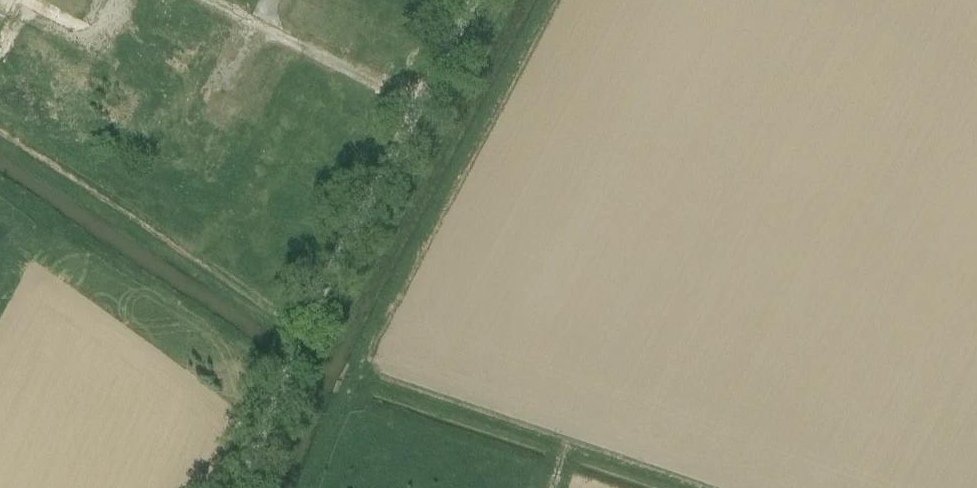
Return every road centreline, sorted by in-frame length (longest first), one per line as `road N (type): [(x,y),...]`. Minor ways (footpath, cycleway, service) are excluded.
road 1 (unclassified): [(243,487),(322,291),(476,0)]

